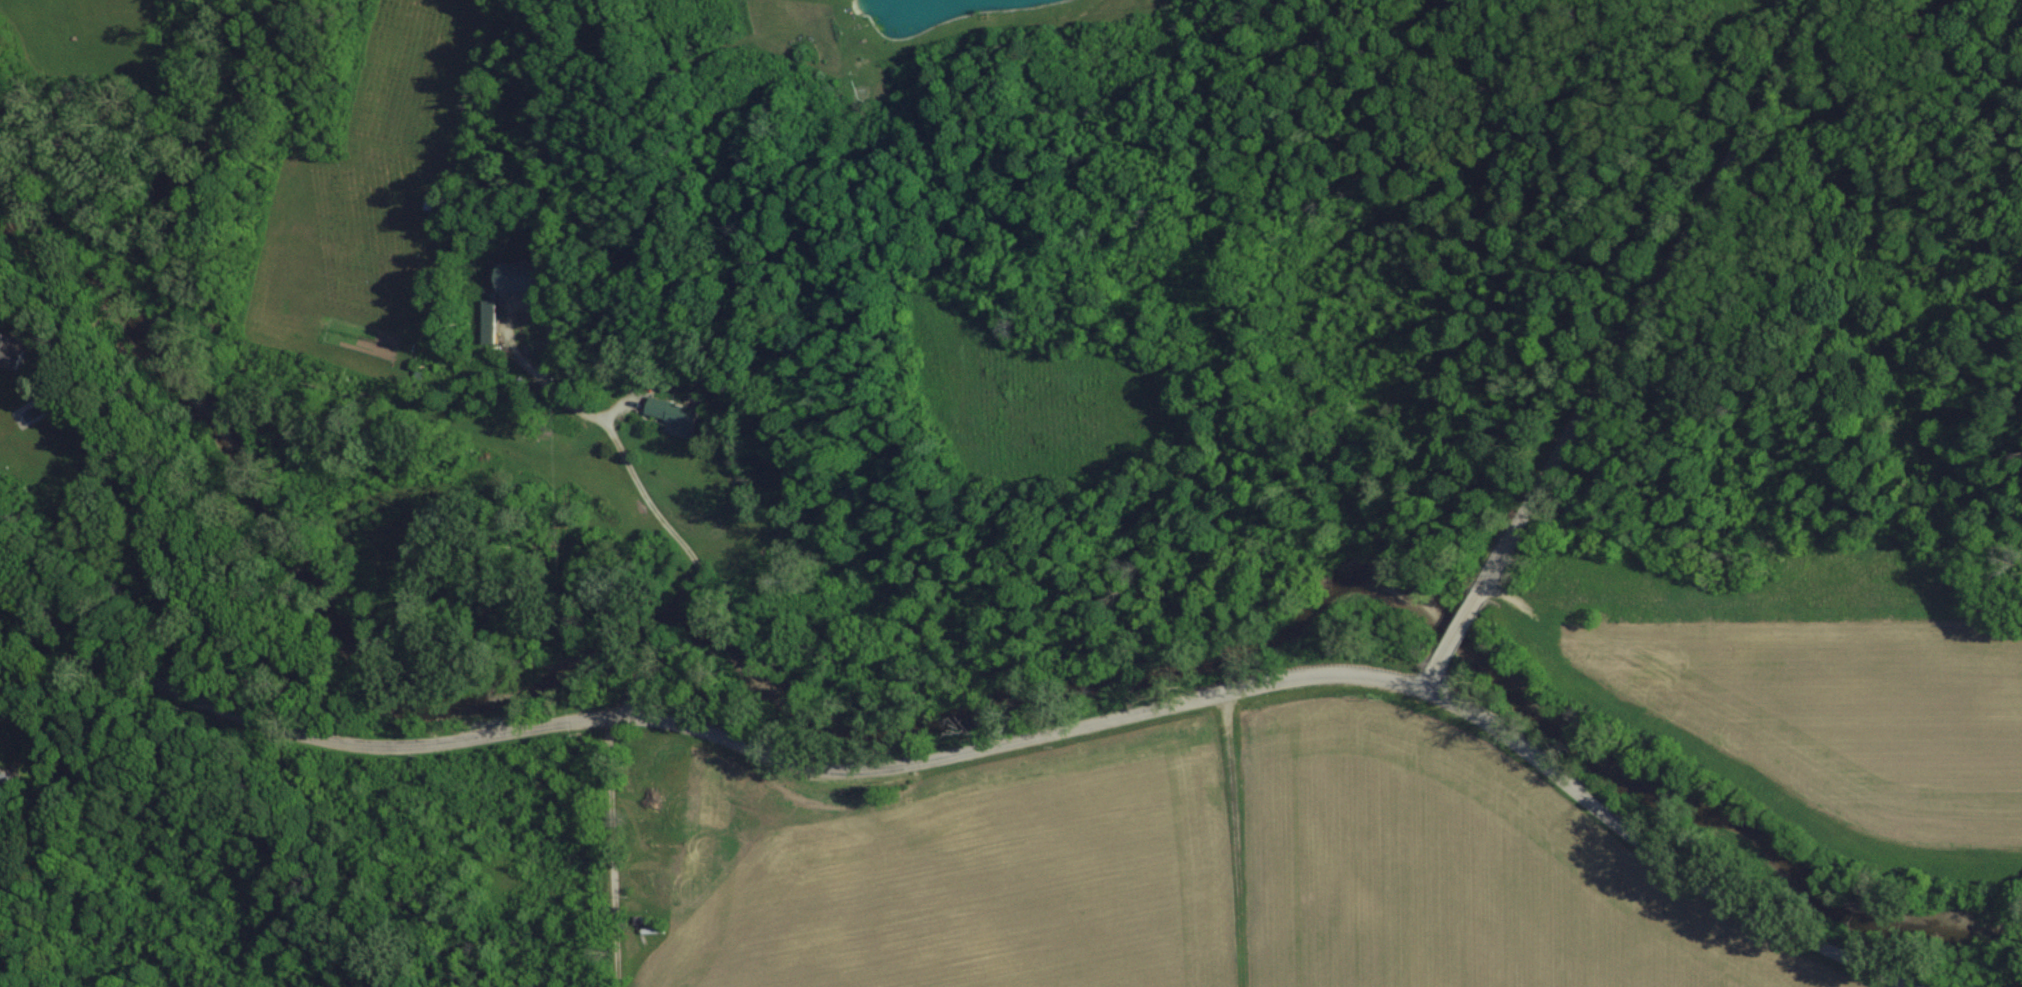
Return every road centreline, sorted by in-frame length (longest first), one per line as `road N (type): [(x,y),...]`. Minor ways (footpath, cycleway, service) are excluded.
road 1 (residential): [(0,602),(156,684),(311,738),(392,747),(636,718),(835,771),(962,755),(1344,671),(1431,687),(1439,672)]
road 2 (residential): [(1482,594),(1822,0)]
road 3 (residential): [(1912,986),(1693,879),(1493,722),(1431,687)]

